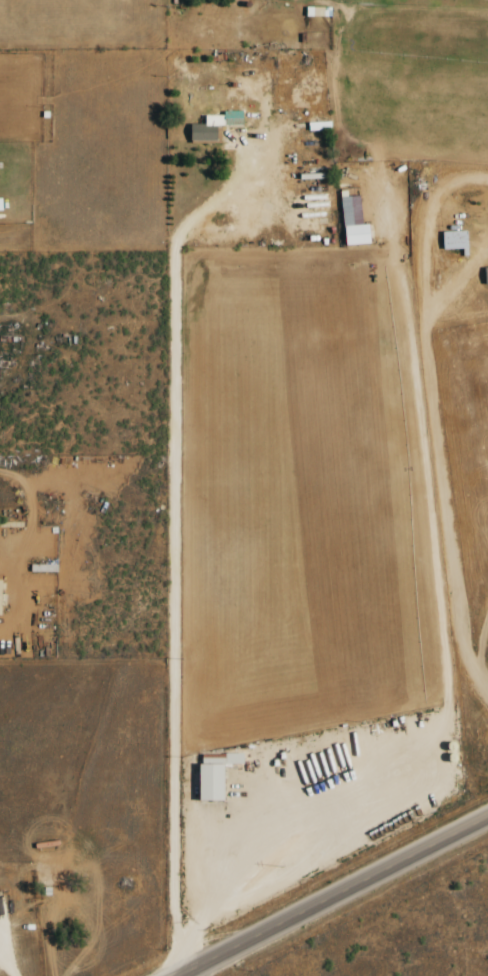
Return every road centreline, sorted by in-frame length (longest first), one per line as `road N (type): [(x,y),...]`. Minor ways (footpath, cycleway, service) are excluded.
road 1 (track): [(184,974),(177,708),(195,284),(234,219),(315,140)]
road 2 (primary): [(180,975),(487,815)]

